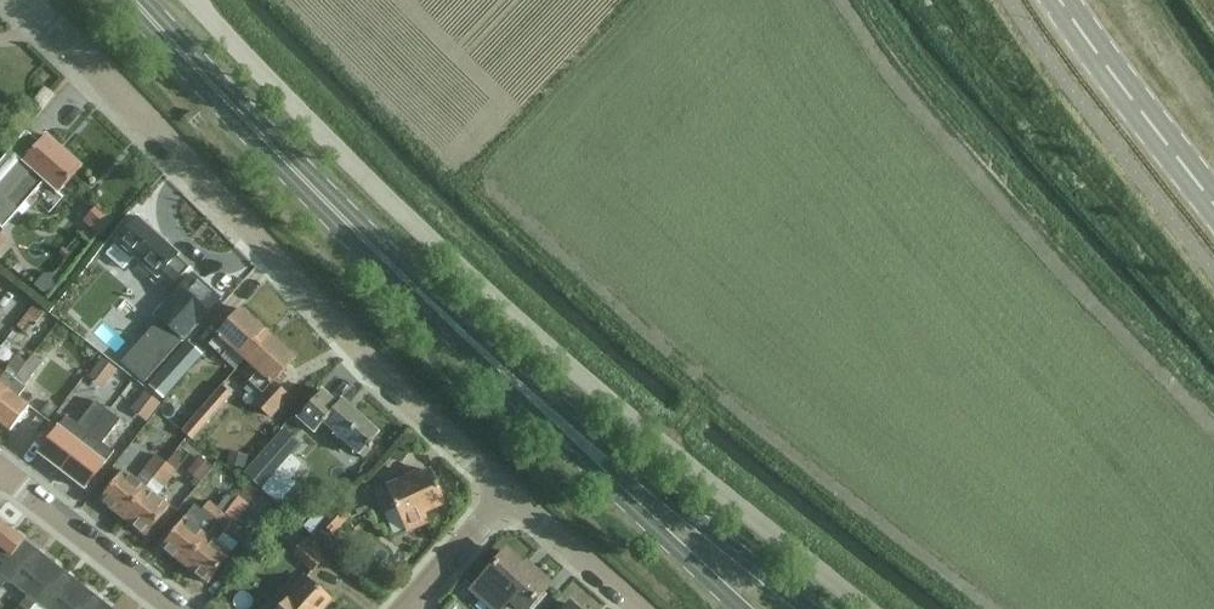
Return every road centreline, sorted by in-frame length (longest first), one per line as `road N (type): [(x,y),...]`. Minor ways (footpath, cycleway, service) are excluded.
road 1 (unclassified): [(864,608),(450,253),(196,0)]
road 2 (primary): [(626,482),(229,105),(139,0)]
road 3 (unclassified): [(27,0),(507,488)]
road 4 (unclassified): [(1213,205),(1060,0)]
road 5 (residential): [(0,471),(170,608)]
road 6 (primary): [(800,608),(626,482)]
road 7 (unclassified): [(507,488),(640,608)]
road 8 (primary): [(626,482),(748,608)]
road 9 (residential): [(402,608),(507,488)]

